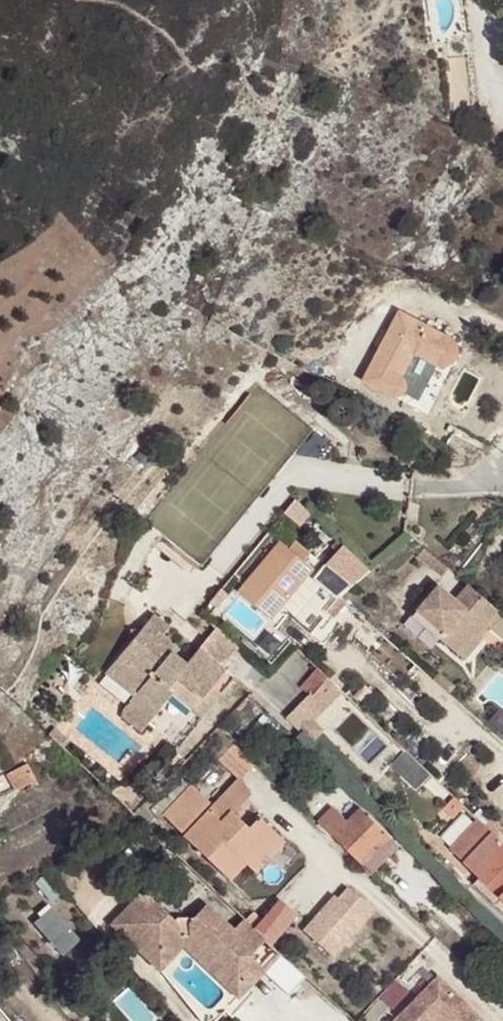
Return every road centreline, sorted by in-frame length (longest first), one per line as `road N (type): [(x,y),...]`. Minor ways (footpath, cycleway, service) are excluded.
road 1 (residential): [(187,607),(299,478),(502,484)]

